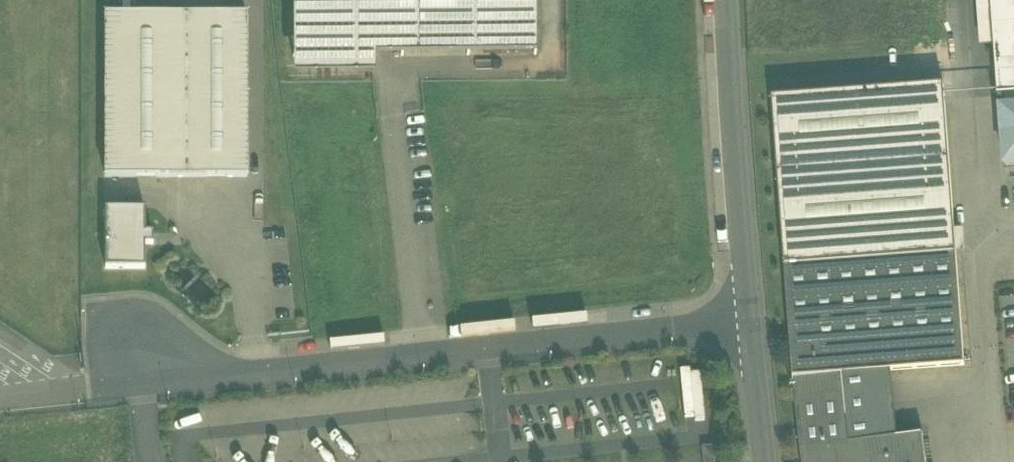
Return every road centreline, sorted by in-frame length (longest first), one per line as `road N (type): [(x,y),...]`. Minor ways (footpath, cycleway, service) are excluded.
road 1 (residential): [(749,321),(141,385)]
road 2 (residential): [(749,321),(725,0)]
road 3 (residential): [(765,461),(749,321)]

